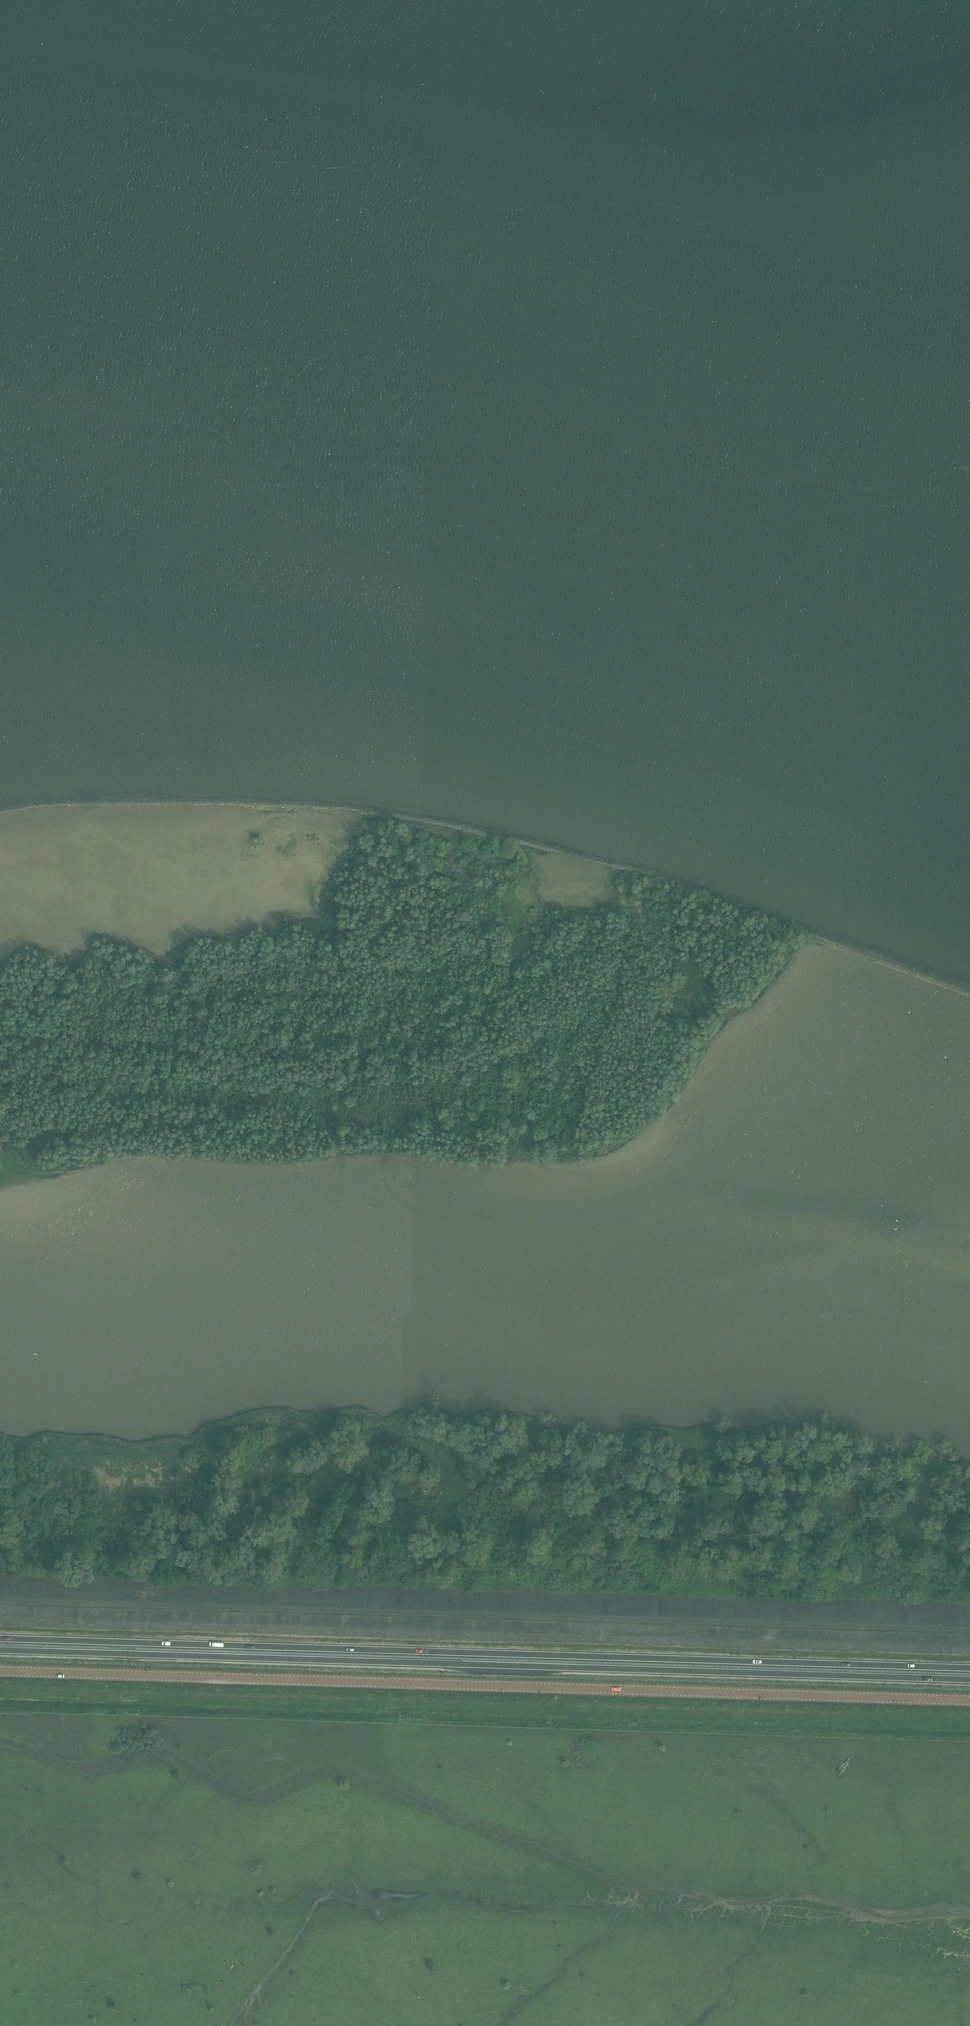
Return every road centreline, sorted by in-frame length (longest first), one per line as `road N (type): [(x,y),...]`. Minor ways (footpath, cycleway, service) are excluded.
road 1 (trunk): [(969,1670),(0,1639)]
road 2 (trunk): [(0,1650),(969,1680)]
road 3 (tertiary): [(969,1700),(0,1671)]

